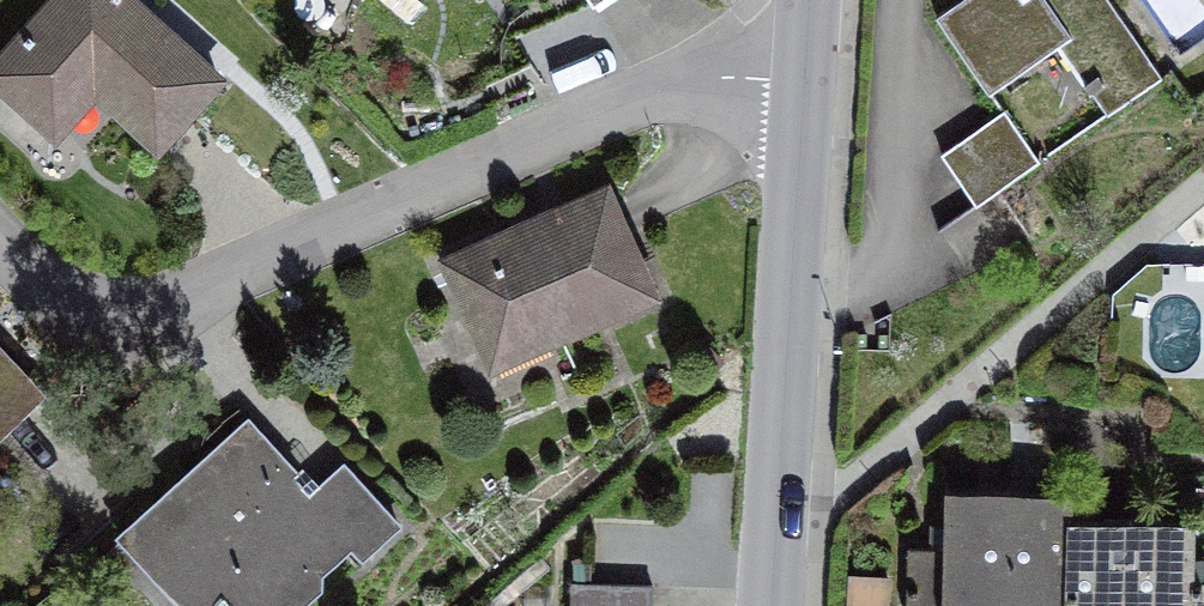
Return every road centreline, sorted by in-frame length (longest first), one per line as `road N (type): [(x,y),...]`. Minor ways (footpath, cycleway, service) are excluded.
road 1 (residential): [(0,208),(105,298),(236,291),(646,94),(705,77),(803,66)]
road 2 (tertiary): [(768,605),(803,66)]

